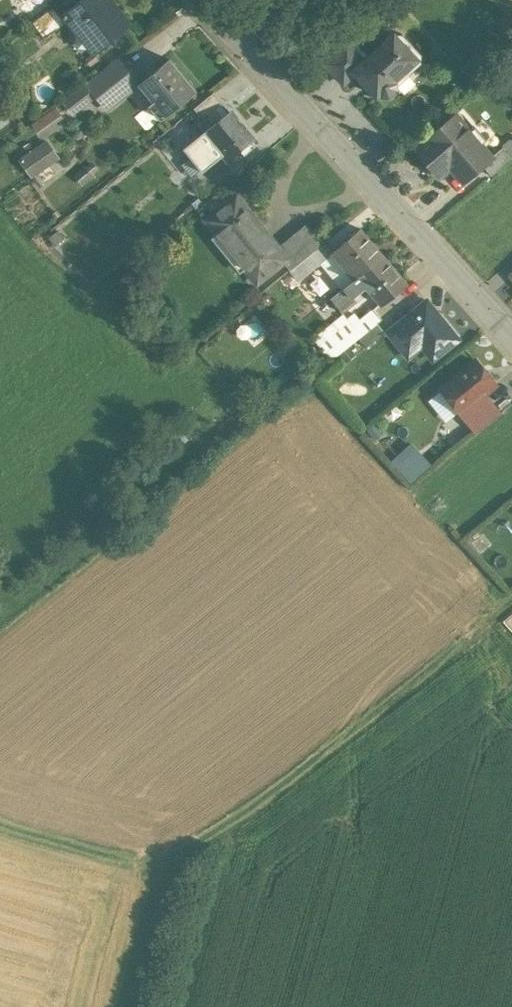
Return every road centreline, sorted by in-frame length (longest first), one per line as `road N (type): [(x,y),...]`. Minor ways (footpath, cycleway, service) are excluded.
road 1 (tertiary): [(204,0),(511,336)]
road 2 (track): [(157,881),(207,849),(511,605)]
road 3 (track): [(128,1006),(161,893),(157,881),(0,833)]

